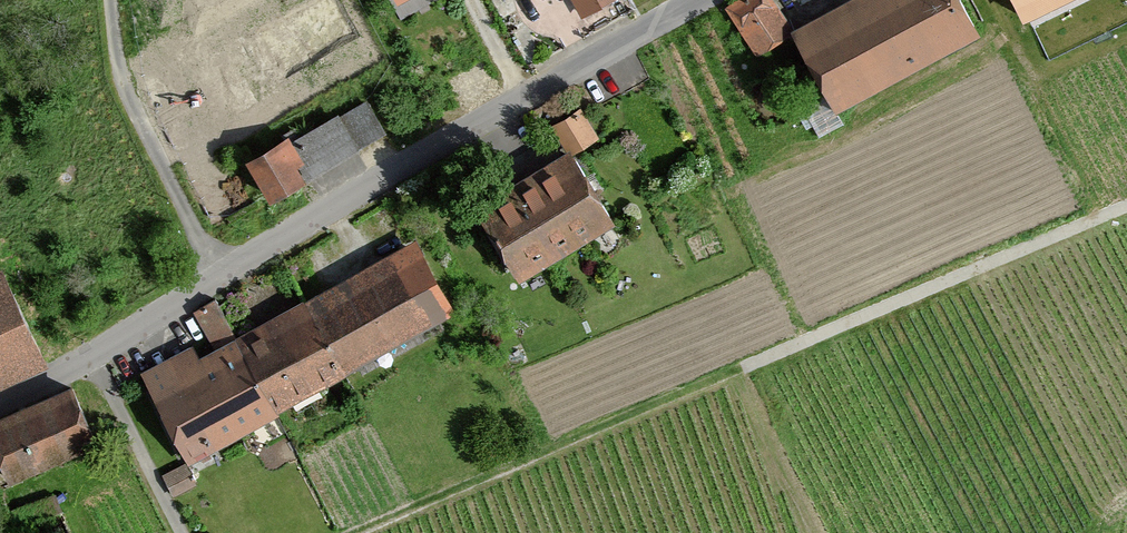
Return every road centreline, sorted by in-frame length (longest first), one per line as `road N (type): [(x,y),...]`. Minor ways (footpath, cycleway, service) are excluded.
road 1 (residential): [(701,0),(213,279),(57,383),(0,407)]

